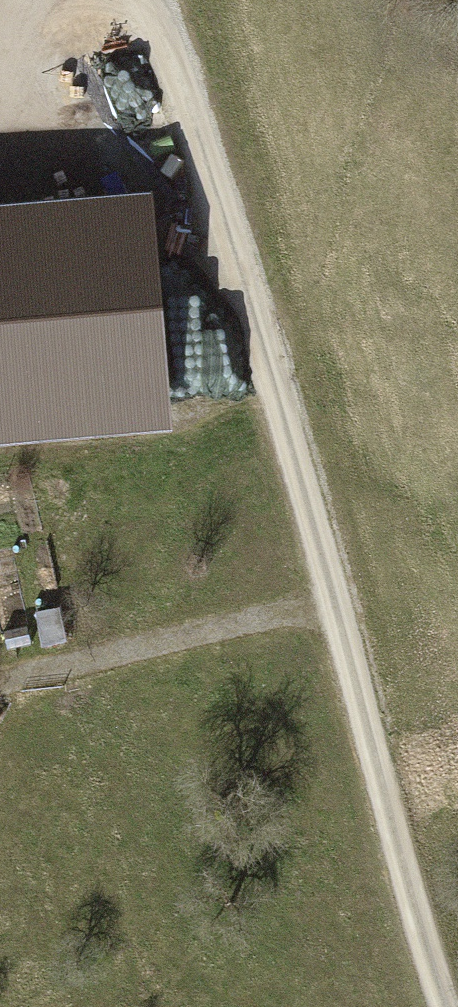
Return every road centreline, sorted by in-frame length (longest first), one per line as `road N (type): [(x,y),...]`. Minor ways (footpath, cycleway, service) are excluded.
road 1 (track): [(139,0),(164,50),(423,938),(451,1006)]
road 2 (track): [(333,610),(0,684)]
road 3 (track): [(0,100),(164,50)]

